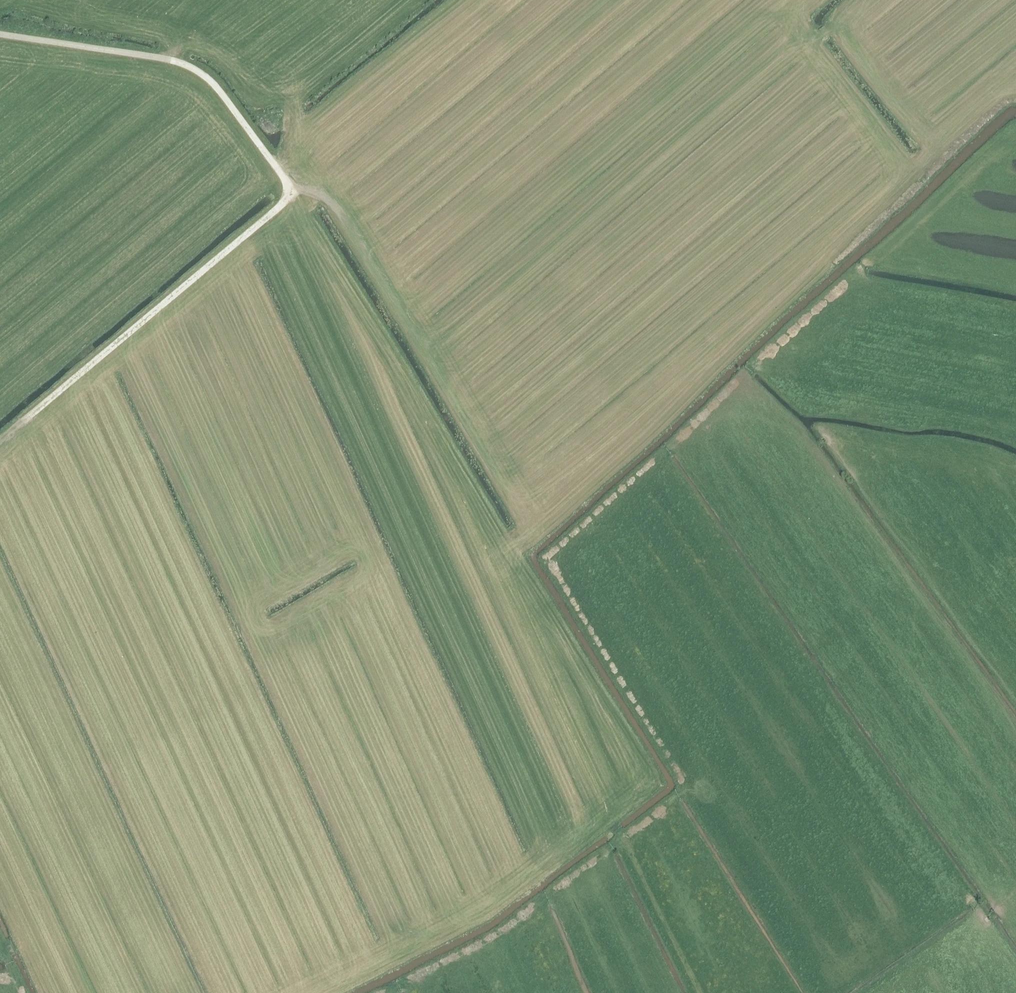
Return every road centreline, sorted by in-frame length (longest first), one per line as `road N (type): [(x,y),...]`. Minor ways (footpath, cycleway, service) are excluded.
road 1 (track): [(0,33),(194,68),(227,100),(288,188),(280,205),(22,420)]

